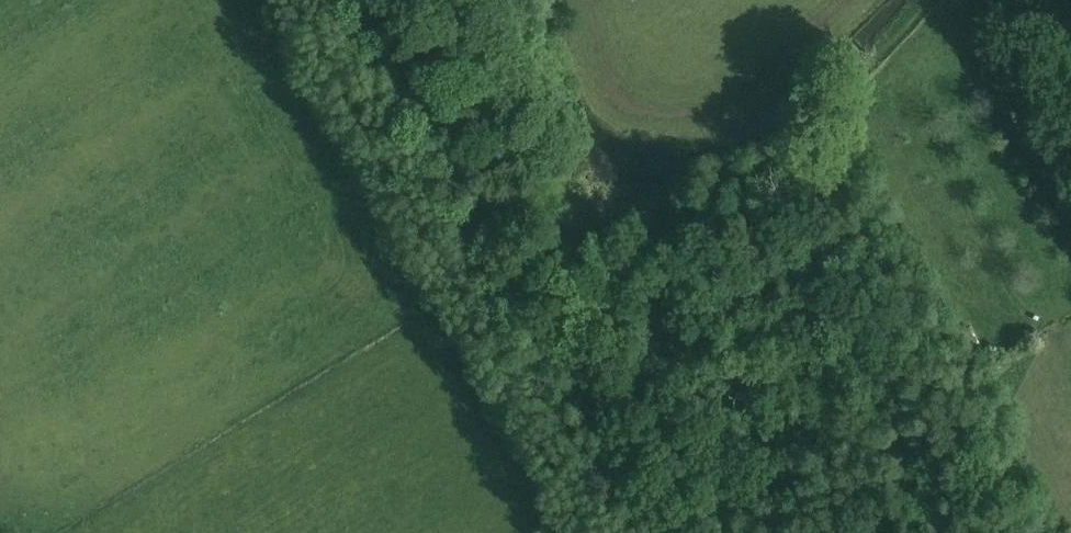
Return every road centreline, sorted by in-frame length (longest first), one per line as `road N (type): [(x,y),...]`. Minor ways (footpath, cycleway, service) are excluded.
road 1 (track): [(1009,0),(1070,118)]

